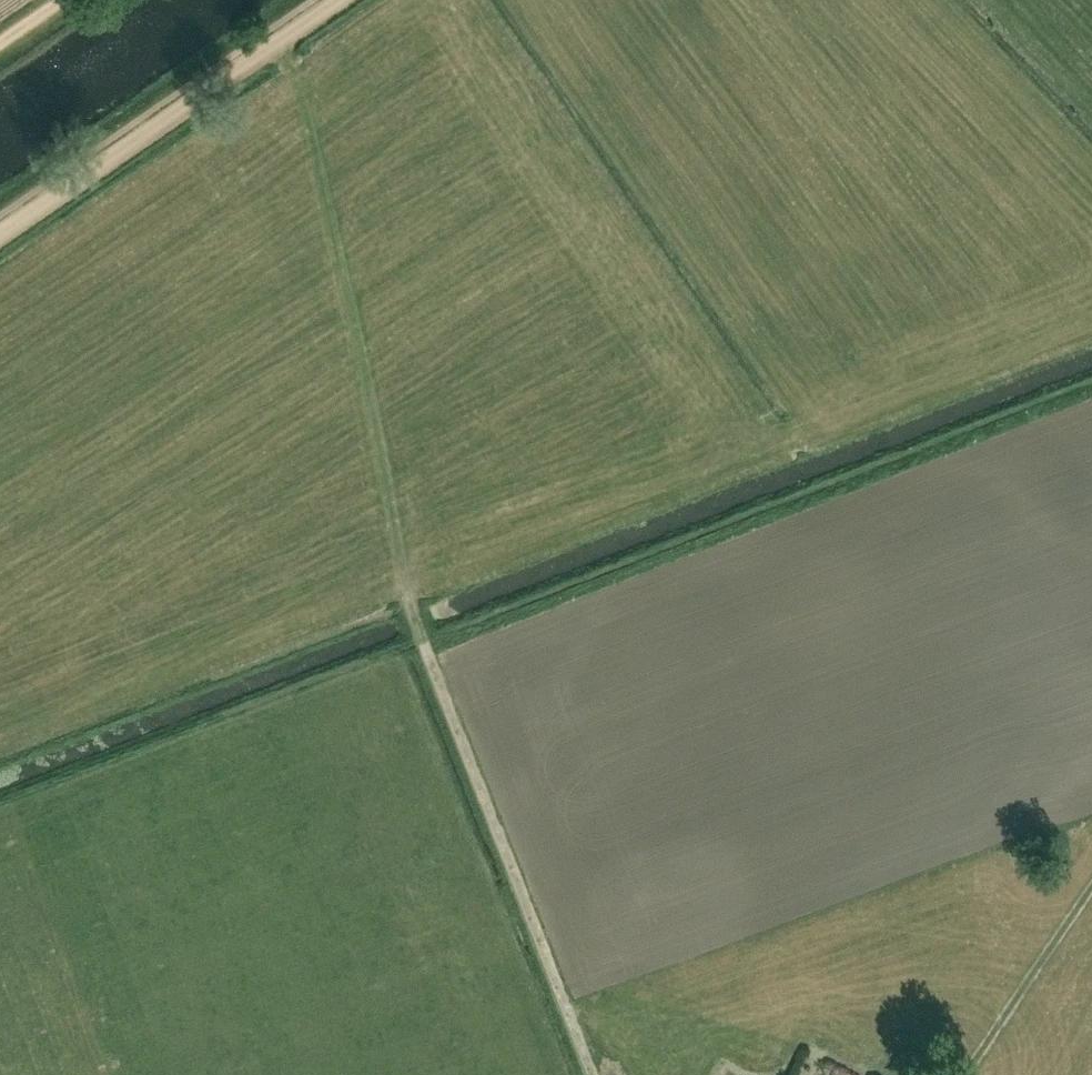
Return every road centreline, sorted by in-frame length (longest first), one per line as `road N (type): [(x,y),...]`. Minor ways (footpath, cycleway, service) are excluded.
road 1 (track): [(408,601),(592,1074)]
road 2 (track): [(0,231),(336,0)]
road 3 (track): [(965,1074),(1091,887)]

